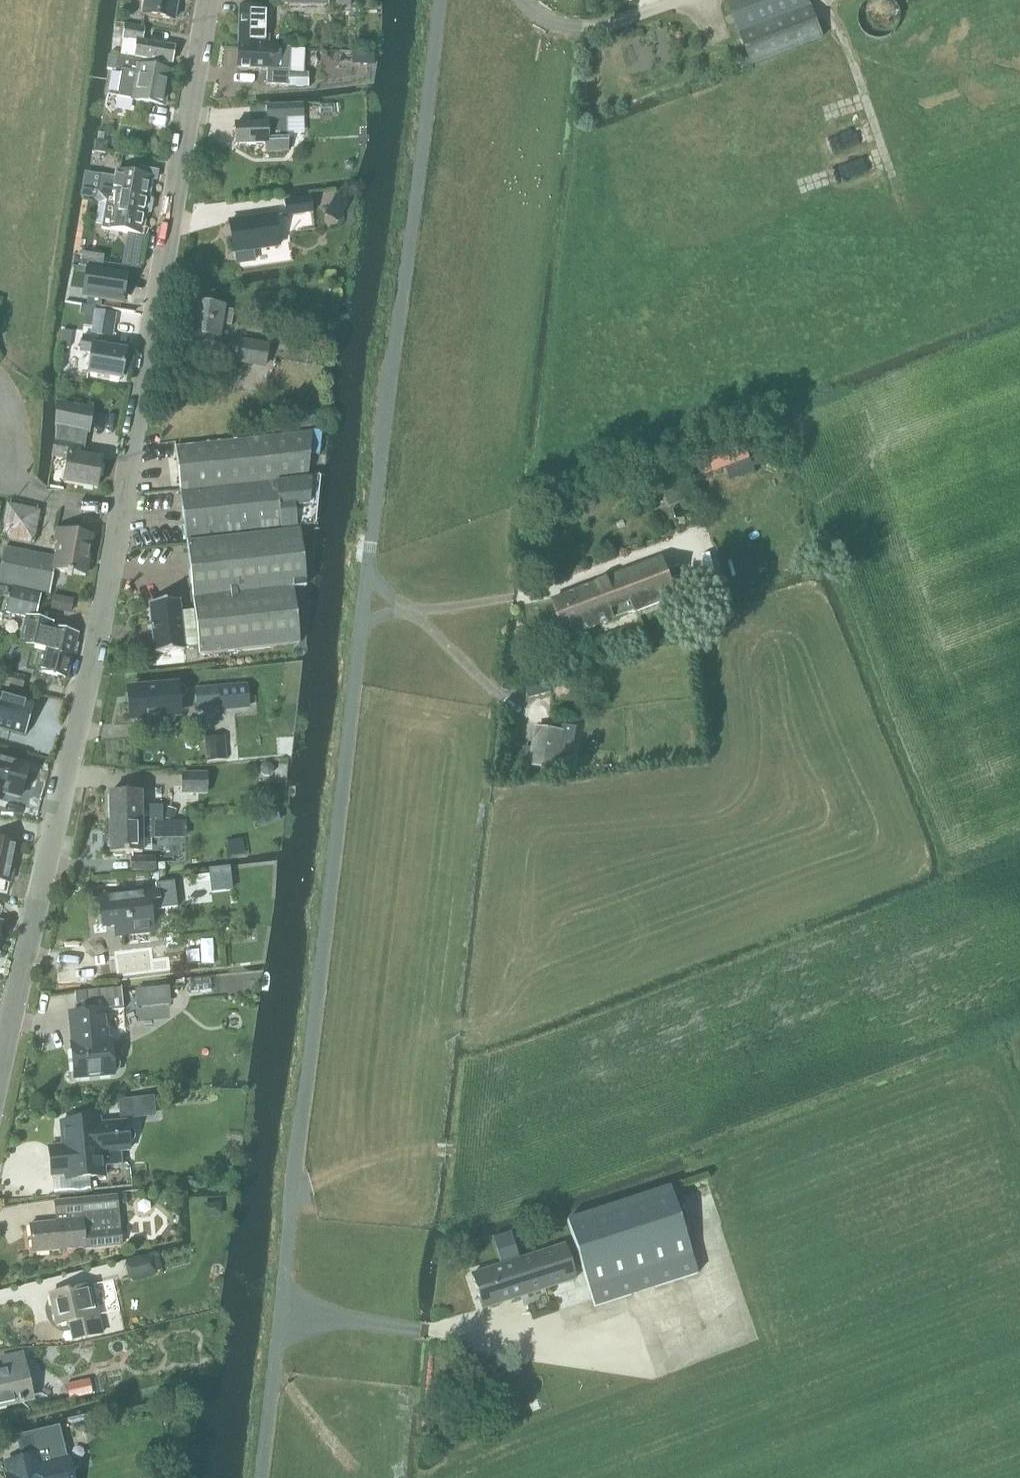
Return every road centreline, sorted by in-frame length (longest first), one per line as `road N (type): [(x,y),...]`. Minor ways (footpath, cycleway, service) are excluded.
road 1 (residential): [(259,1477),(436,0)]
road 2 (residential): [(0,1071),(104,605),(209,0)]
road 3 (track): [(827,0),(894,176)]

